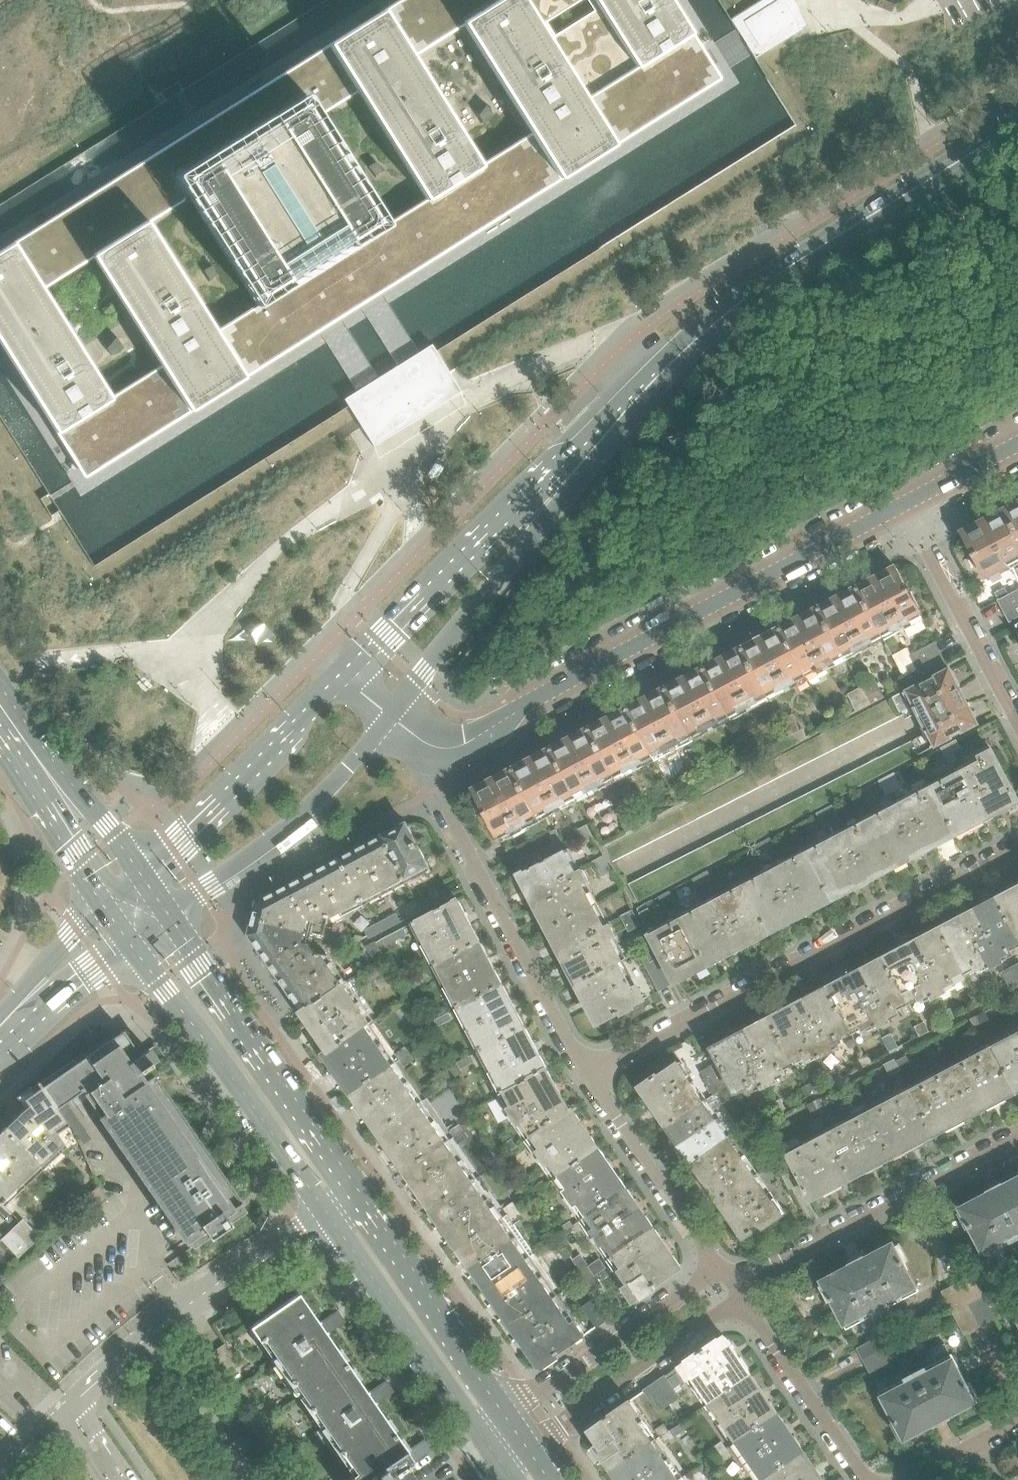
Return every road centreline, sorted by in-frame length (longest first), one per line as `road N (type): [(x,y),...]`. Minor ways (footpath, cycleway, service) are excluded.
road 1 (primary): [(0,770),(273,579),(1017,117)]
road 2 (primary): [(1017,37),(590,296),(118,602),(0,687)]
road 3 (secondary): [(577,465),(671,362),(776,272),(1017,122)]
road 4 (residential): [(427,742),(465,742),(900,505)]
road 5 (residential): [(1017,846),(595,1079)]
road 6 (residential): [(4,1479),(146,1335),(326,1210)]
road 7 (residential): [(427,742),(433,791),(595,1079)]
road 8 (secondary): [(353,1195),(313,1121),(167,912)]
road 9 (secondary): [(130,936),(326,1210)]
road 10 (residential): [(740,1300),(778,1265),(1017,1138)]
road 11 (secondary): [(577,465),(481,540),(348,673)]
road 12 (secondary): [(394,713),(577,465)]
road 13 (secondary): [(167,912),(295,818),(394,713)]
road 14 (secondary): [(348,673),(140,873)]
road 15 (secondary): [(326,1210),(481,1438)]
road 16 (secondary): [(508,1418),(353,1195)]
road 17 (residential): [(530,1450),(740,1300)]
road 18 (residential): [(720,1271),(508,1418)]
road 19 (residential): [(1017,722),(900,505)]
road 20 (residential): [(595,1079),(720,1271)]
road 21 (residential): [(740,1300),(869,1479)]
road 22 (residential): [(900,505),(1017,443)]
road 23 (secondary): [(53,782),(72,837),(108,901)]
road 24 (secondary): [(140,873),(113,836),(53,782)]
road 25 (residential): [(108,901),(76,928),(29,995)]
road 26 (residential): [(1017,1421),(909,1479)]

